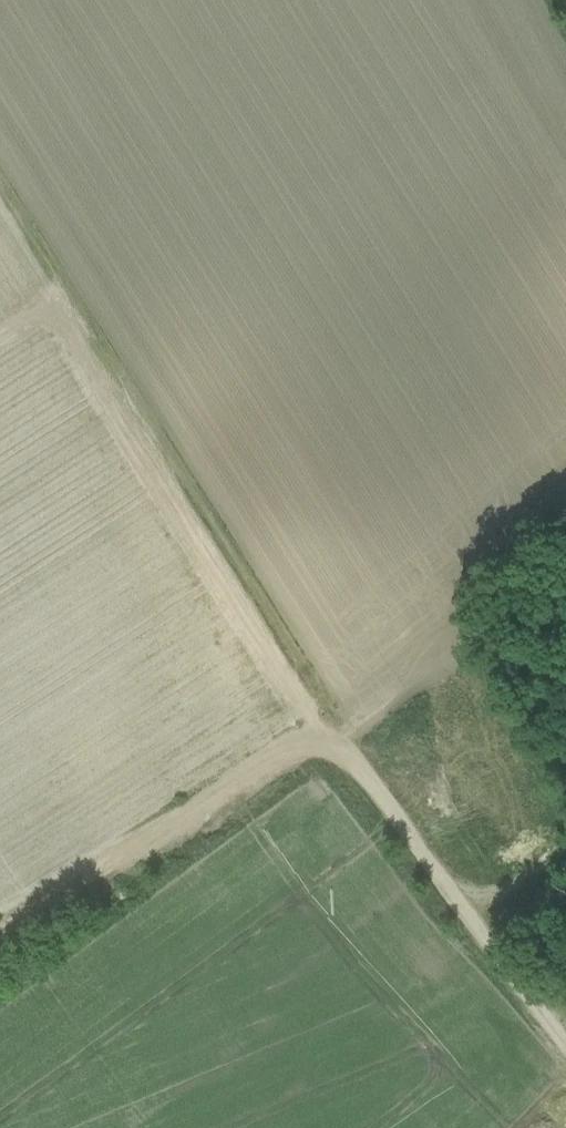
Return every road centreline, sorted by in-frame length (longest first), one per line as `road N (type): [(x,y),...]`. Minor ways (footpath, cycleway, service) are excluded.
road 1 (track): [(565,1042),(358,748),(333,732),(291,743),(0,928)]

